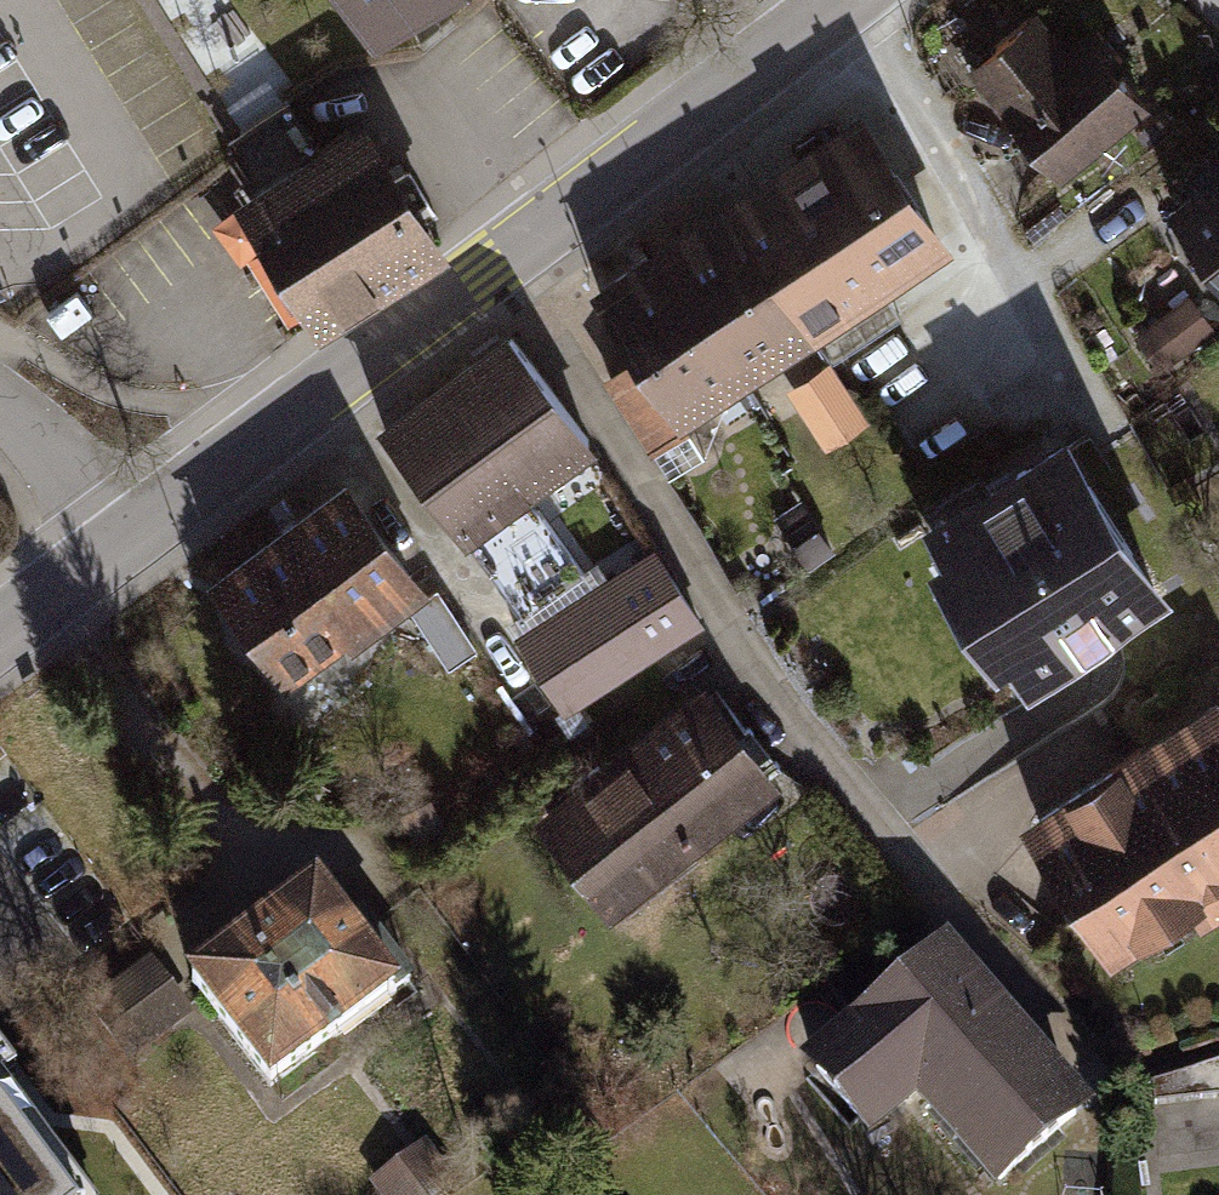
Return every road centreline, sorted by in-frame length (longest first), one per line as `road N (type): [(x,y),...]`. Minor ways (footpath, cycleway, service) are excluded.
road 1 (residential): [(143,526),(847,0)]
road 2 (residential): [(0,407),(143,526)]
road 3 (residential): [(0,633),(143,526)]

